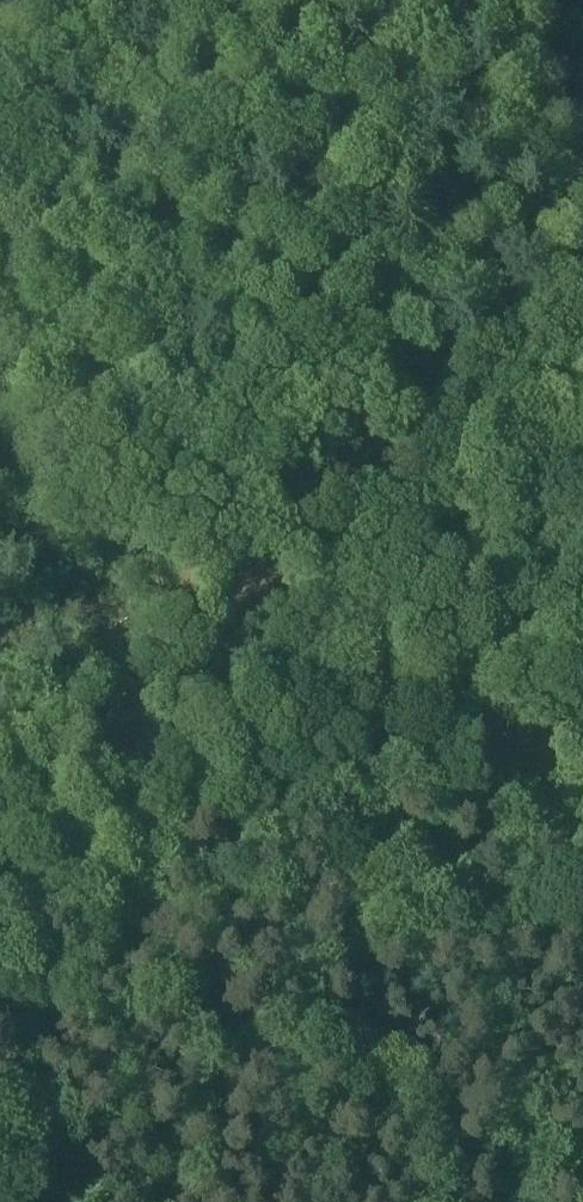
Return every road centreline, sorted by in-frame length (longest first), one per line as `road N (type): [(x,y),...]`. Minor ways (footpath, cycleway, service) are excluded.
road 1 (track): [(582,354),(166,709)]
road 2 (track): [(166,709),(582,594)]
road 3 (track): [(166,709),(0,1001)]
road 4 (track): [(0,761),(166,709)]
road 5 (track): [(582,147),(529,0)]

